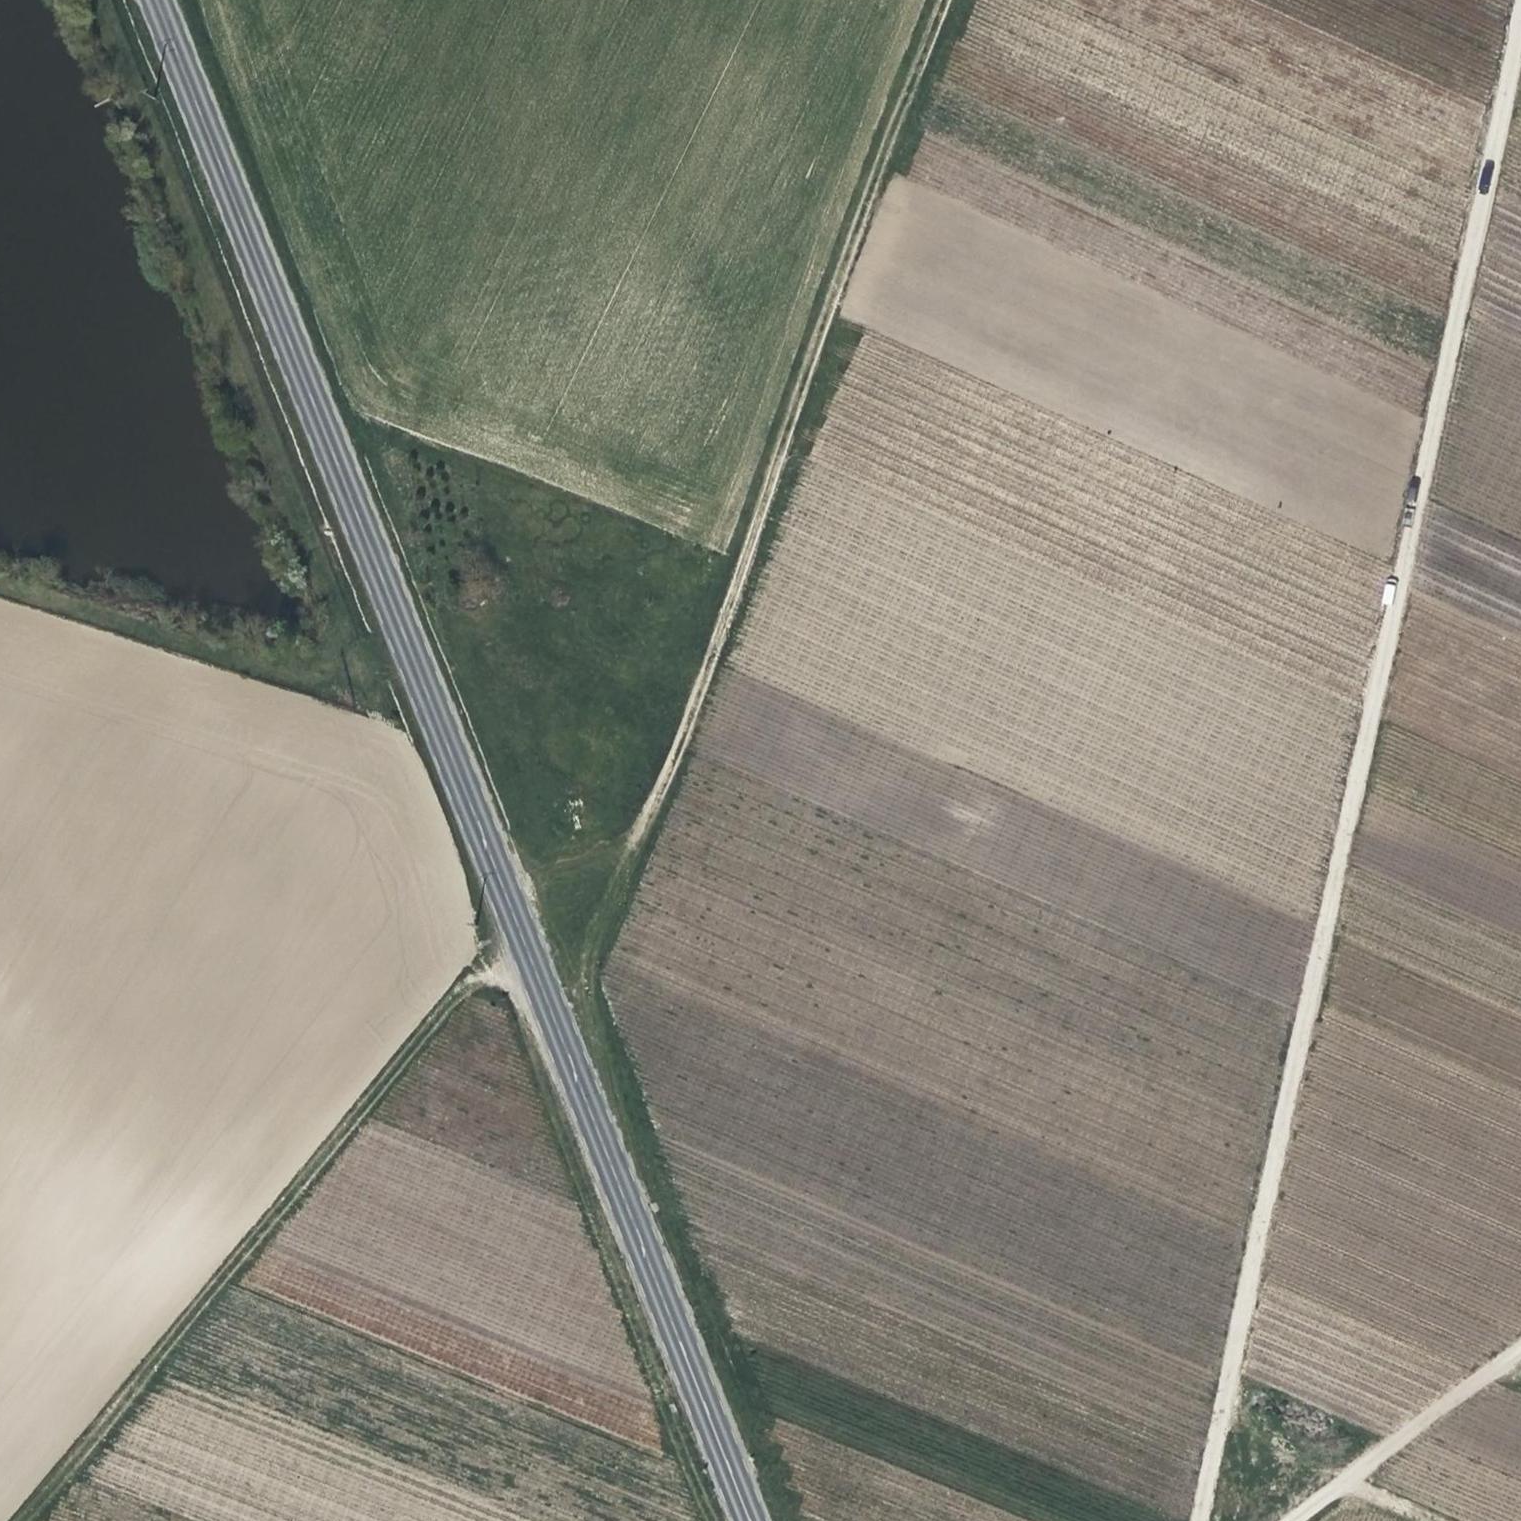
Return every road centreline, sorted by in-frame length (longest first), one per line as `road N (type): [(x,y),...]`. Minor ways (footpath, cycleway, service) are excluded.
road 1 (secondary): [(157,0),(748,1520)]
road 2 (track): [(1201,1520),(1520,37)]
road 3 (track): [(1282,1520),(1520,1346)]

